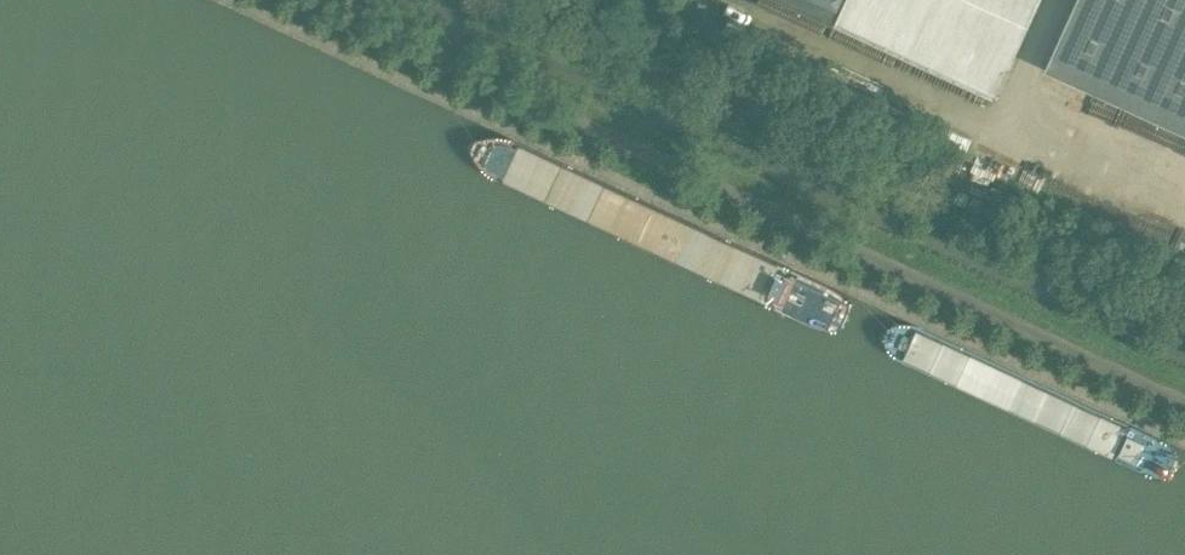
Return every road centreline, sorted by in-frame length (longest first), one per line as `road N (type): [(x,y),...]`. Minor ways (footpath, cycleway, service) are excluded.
road 1 (unclassified): [(1184,403),(321,0)]

